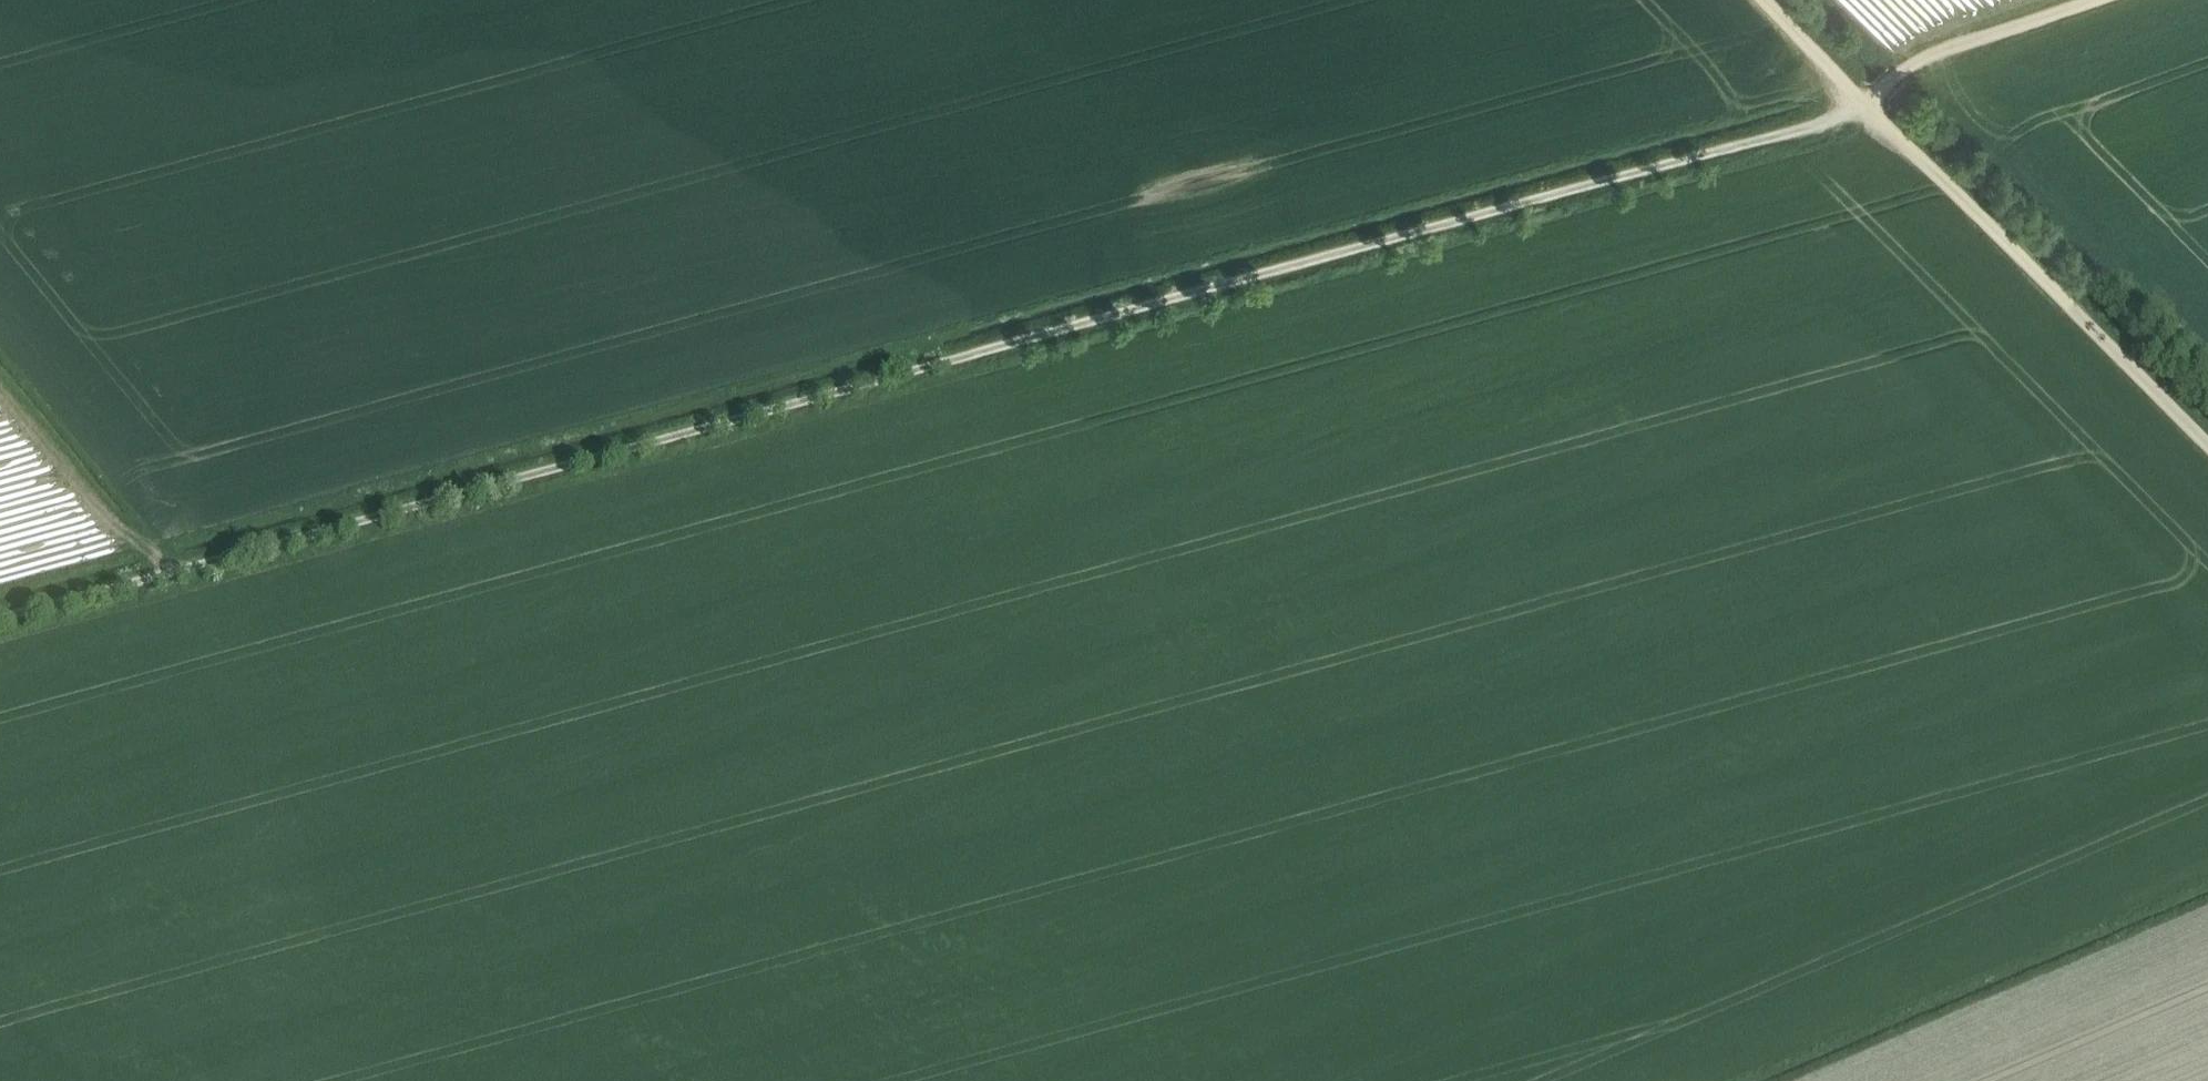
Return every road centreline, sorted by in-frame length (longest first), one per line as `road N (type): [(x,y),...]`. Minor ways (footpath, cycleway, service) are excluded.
road 1 (track): [(1871,104),(2207,442)]
road 2 (track): [(2105,0),(1904,74)]
road 3 (track): [(1766,0),(1871,104)]

